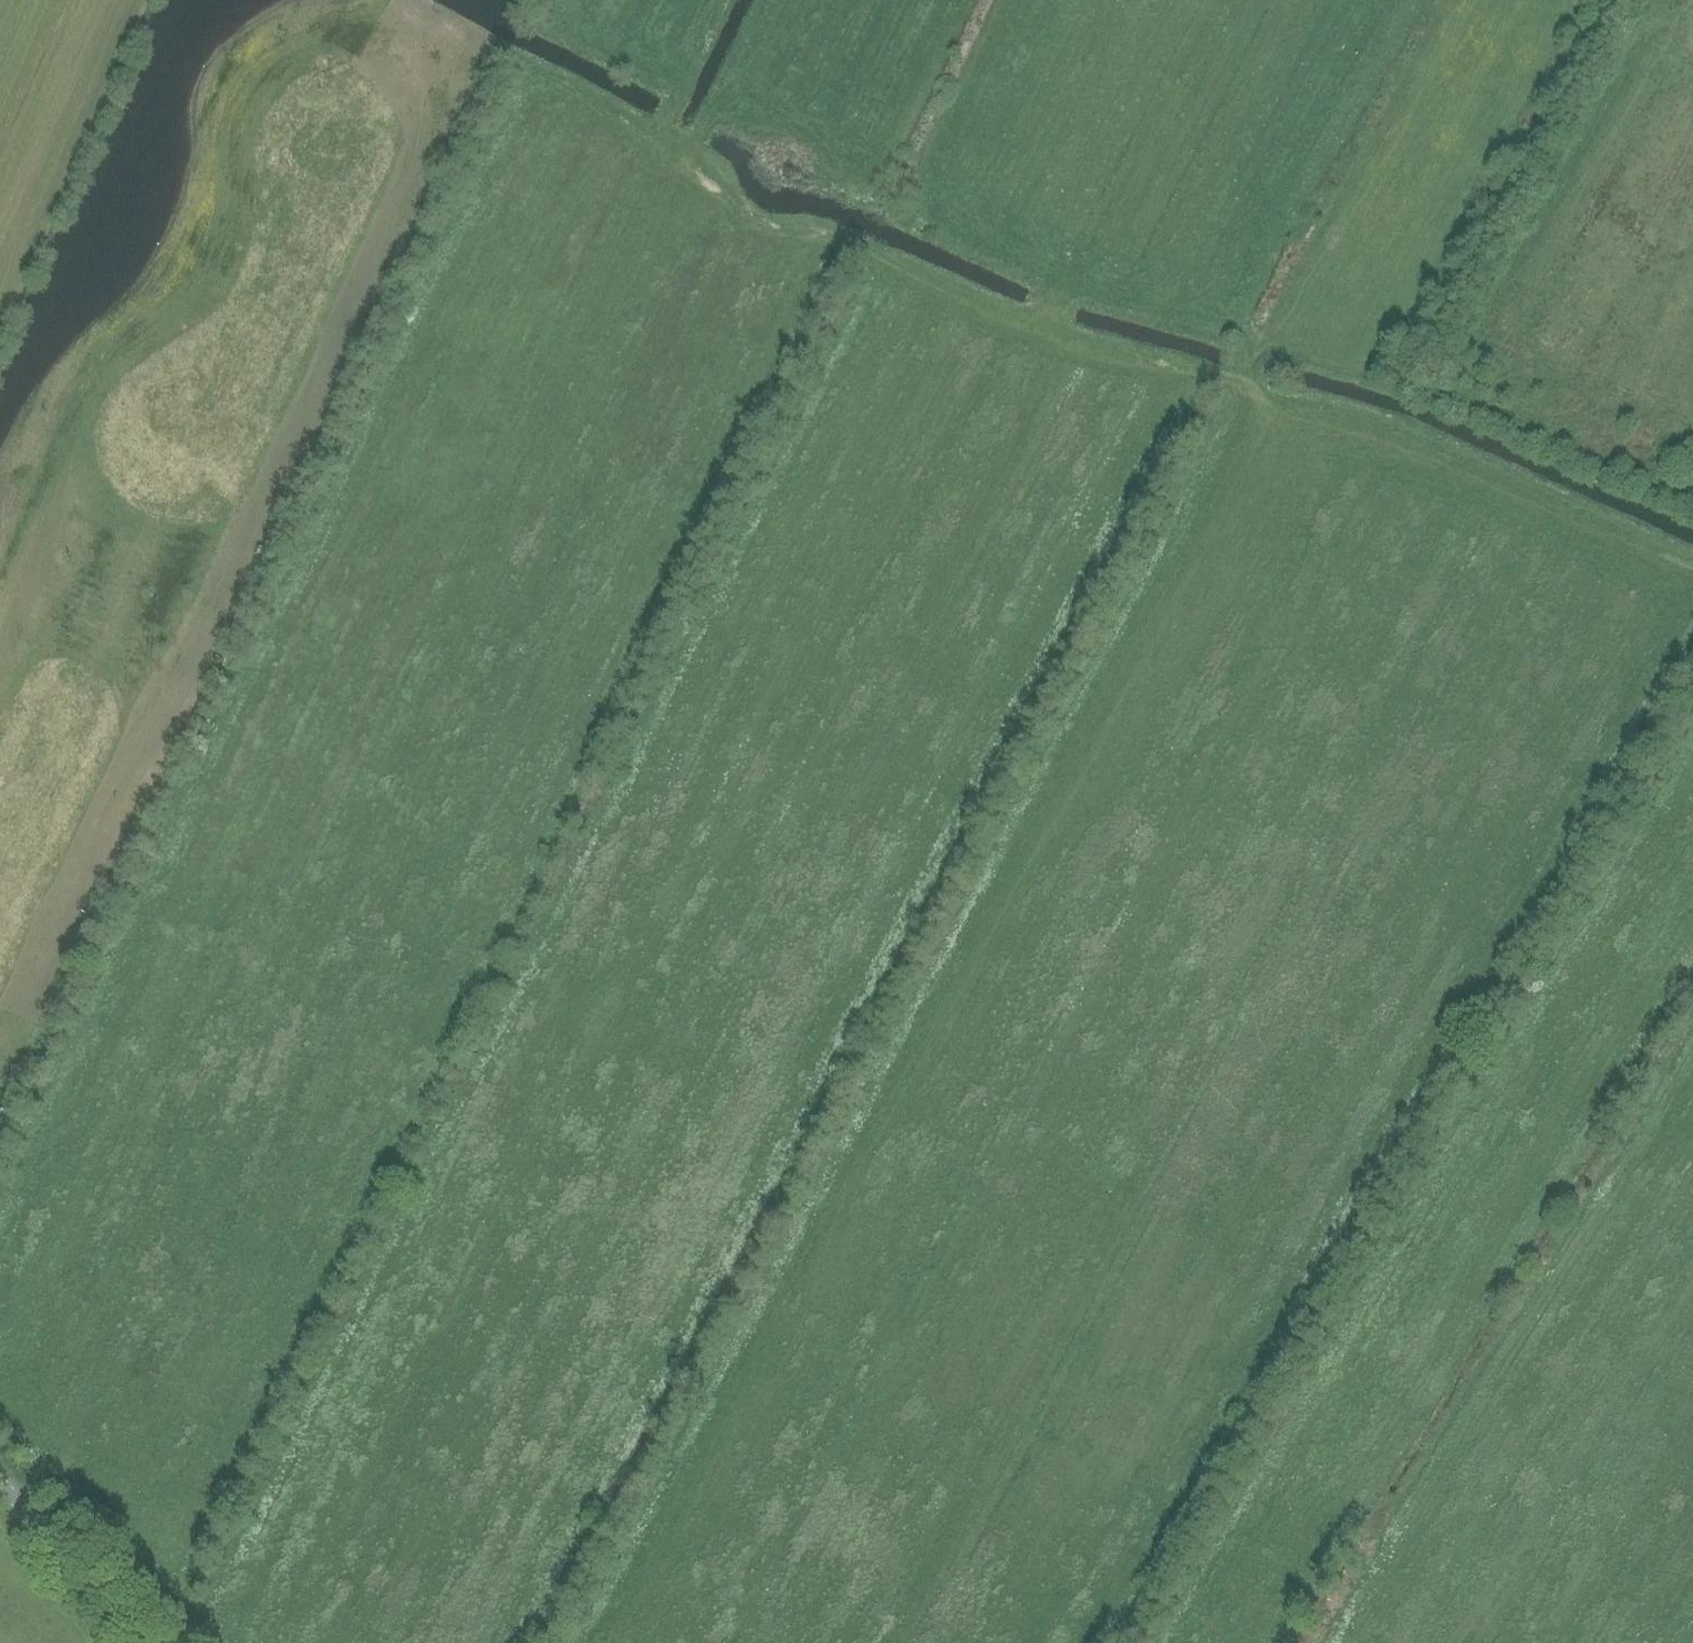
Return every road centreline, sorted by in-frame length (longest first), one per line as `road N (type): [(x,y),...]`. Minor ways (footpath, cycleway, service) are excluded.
road 1 (unclassified): [(150,1642),(0,1485)]

